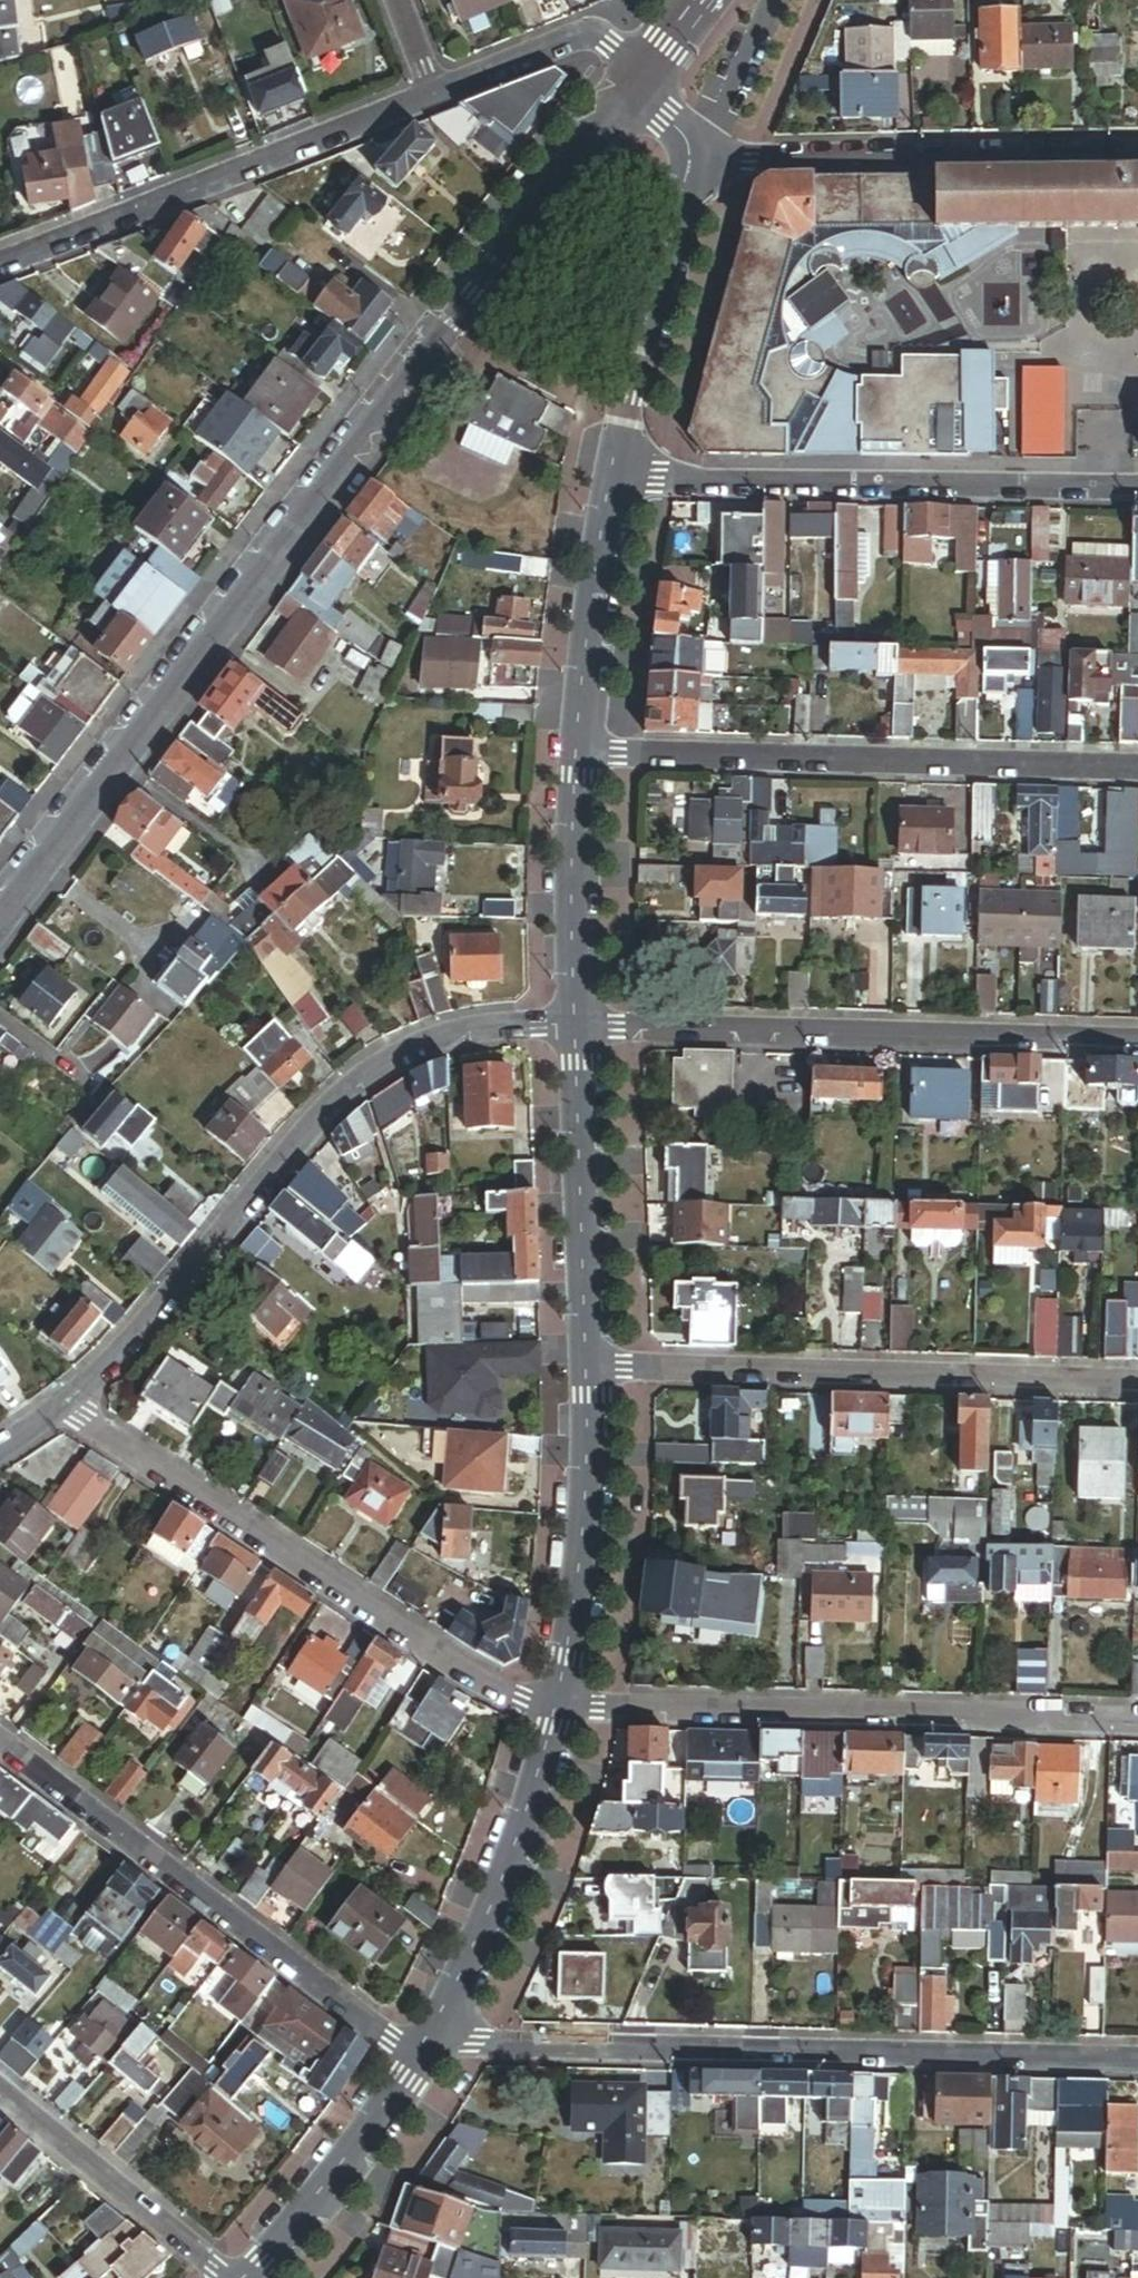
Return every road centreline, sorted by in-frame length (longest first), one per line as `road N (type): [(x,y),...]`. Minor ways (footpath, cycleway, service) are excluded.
road 1 (tertiary): [(645,85),(435,339),(0,914)]
road 2 (residential): [(445,2037),(483,2046),(1137,2061)]
road 3 (residential): [(582,1027),(465,1032),(393,1059),(342,1095),(70,1409)]
road 4 (residential): [(70,1409),(488,1684),(564,1712)]
road 5 (residential): [(564,1712),(1137,1724)]
road 6 (residential): [(1137,1042),(582,1027)]
road 7 (residential): [(586,750),(1137,769)]
road 8 (residential): [(1137,1384),(597,1370)]
road 9 (residential): [(0,1741),(424,2068)]
road 10 (residential): [(616,478),(1137,487)]
road 11 (residential): [(0,265),(435,93)]
road 12 (residential): [(1137,151),(690,151)]
road 13 (tertiary): [(564,1712),(507,1900),(445,2037)]
road 14 (tertiary): [(597,1370),(587,1616),(564,1712)]
road 15 (tertiary): [(582,1027),(597,1370)]
road 16 (tertiary): [(690,151),(616,478)]
road 17 (residential): [(0,2096),(217,2277)]
road 18 (tertiary): [(586,750),(582,1027)]
road 19 (tertiary): [(616,478),(586,750)]
road 20 (tertiary): [(424,2068),(348,2177),(260,2277)]
road 21 (residential): [(435,93),(584,35),(609,44),(645,85)]

